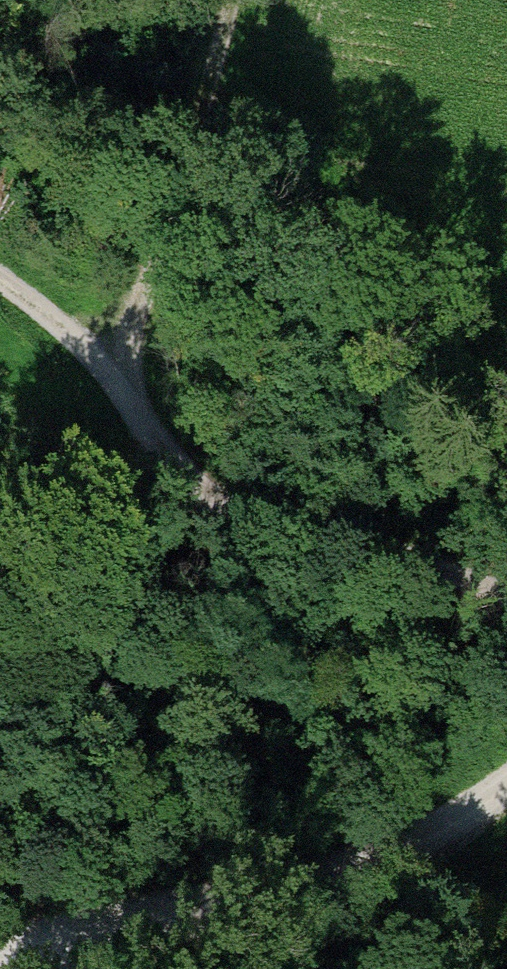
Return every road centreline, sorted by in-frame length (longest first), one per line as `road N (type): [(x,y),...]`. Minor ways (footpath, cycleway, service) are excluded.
road 1 (track): [(0,279),(121,388),(210,496),(506,603)]
road 2 (track): [(0,491),(121,388),(222,0)]
road 3 (track): [(0,965),(373,856),(475,808),(506,780)]

